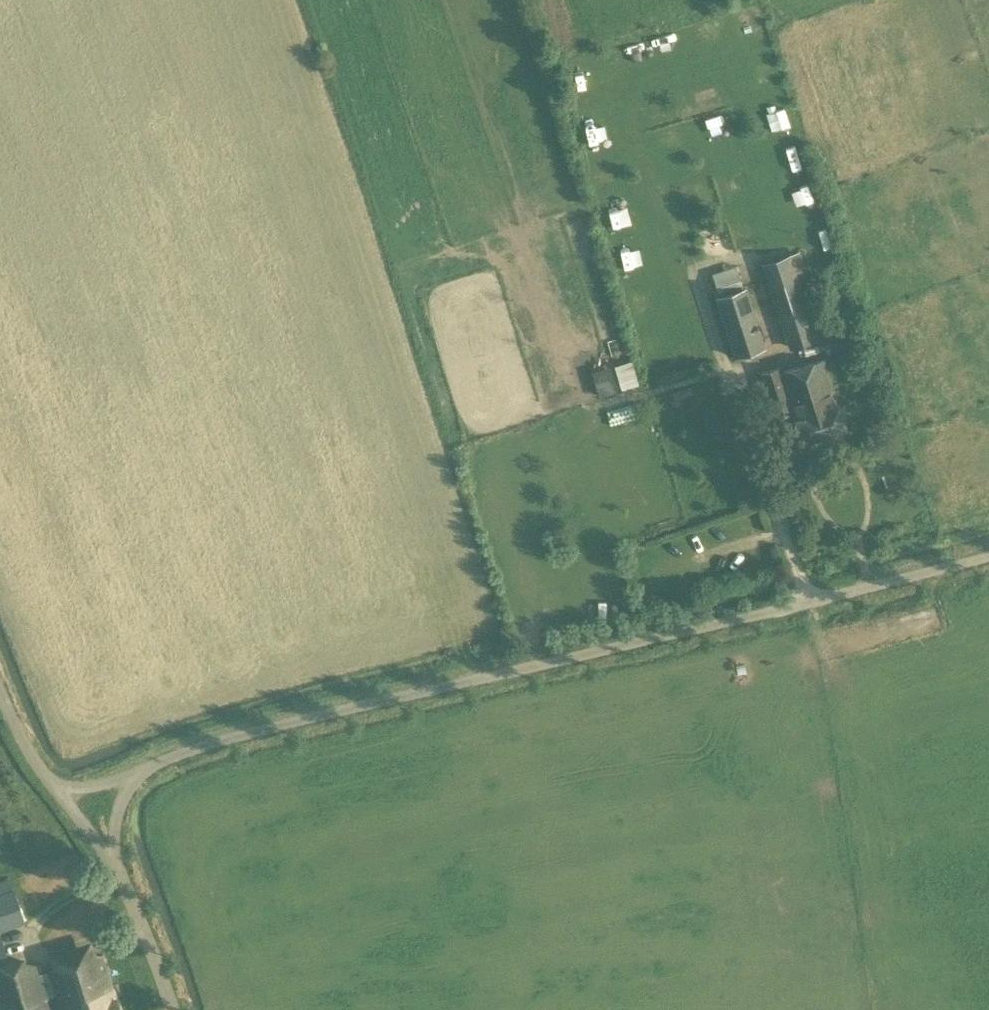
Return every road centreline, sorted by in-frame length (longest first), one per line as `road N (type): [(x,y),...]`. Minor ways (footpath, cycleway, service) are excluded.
road 1 (unclassified): [(146,771),(197,747),(988,555)]
road 2 (unclassified): [(175,1009),(121,870)]
road 3 (unclassified): [(121,870),(43,772)]

